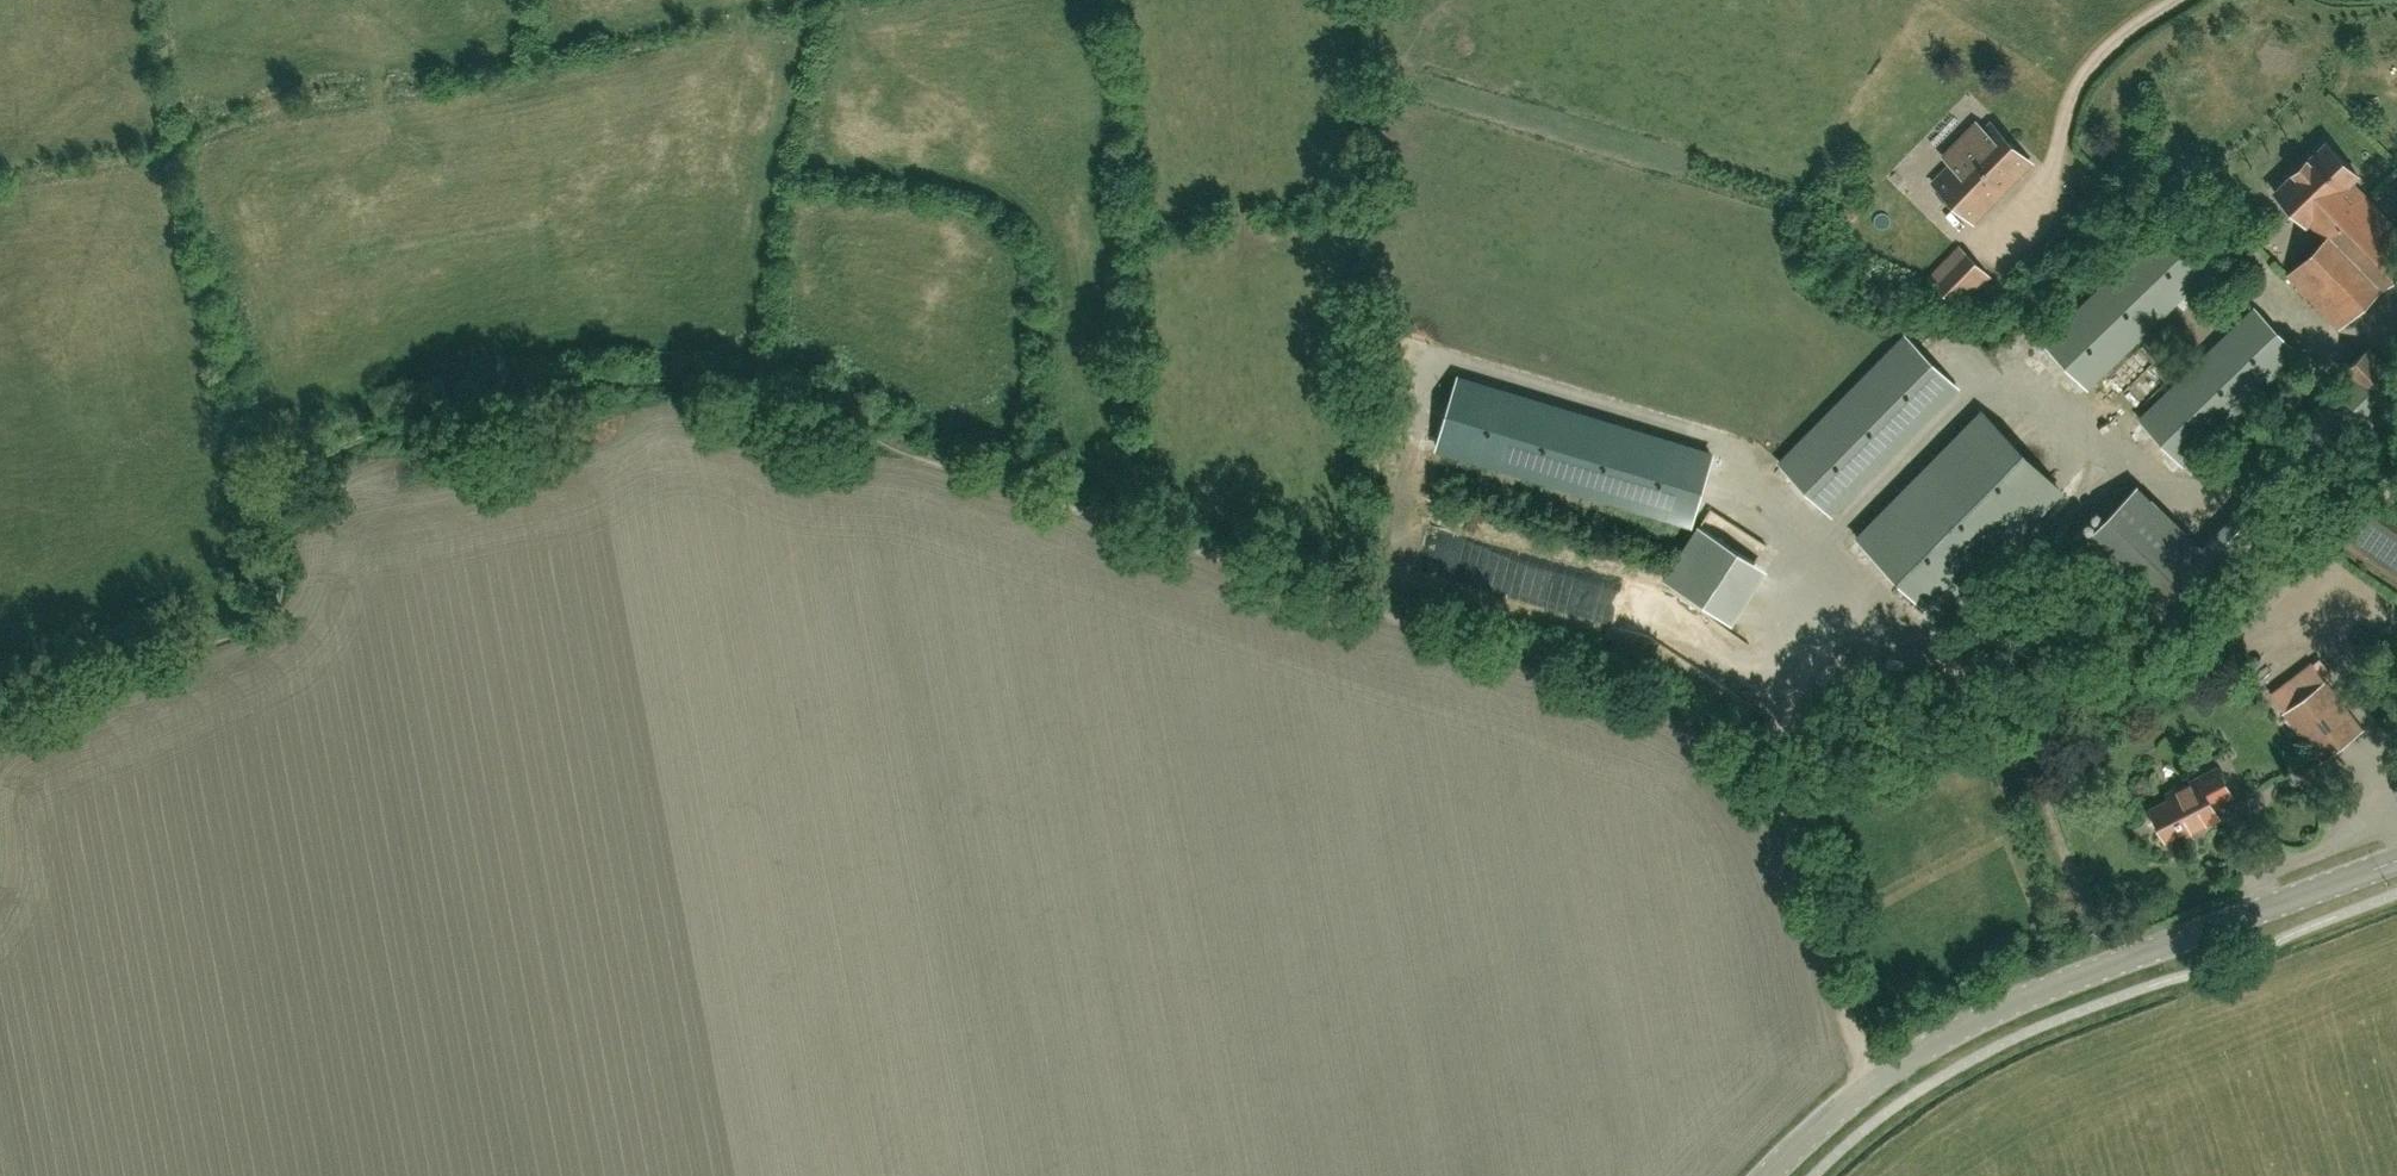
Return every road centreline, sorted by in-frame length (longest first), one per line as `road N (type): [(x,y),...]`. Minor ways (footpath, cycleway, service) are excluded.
road 1 (tertiary): [(1770,1175),(1878,1079),(1957,1032),(2396,860)]

